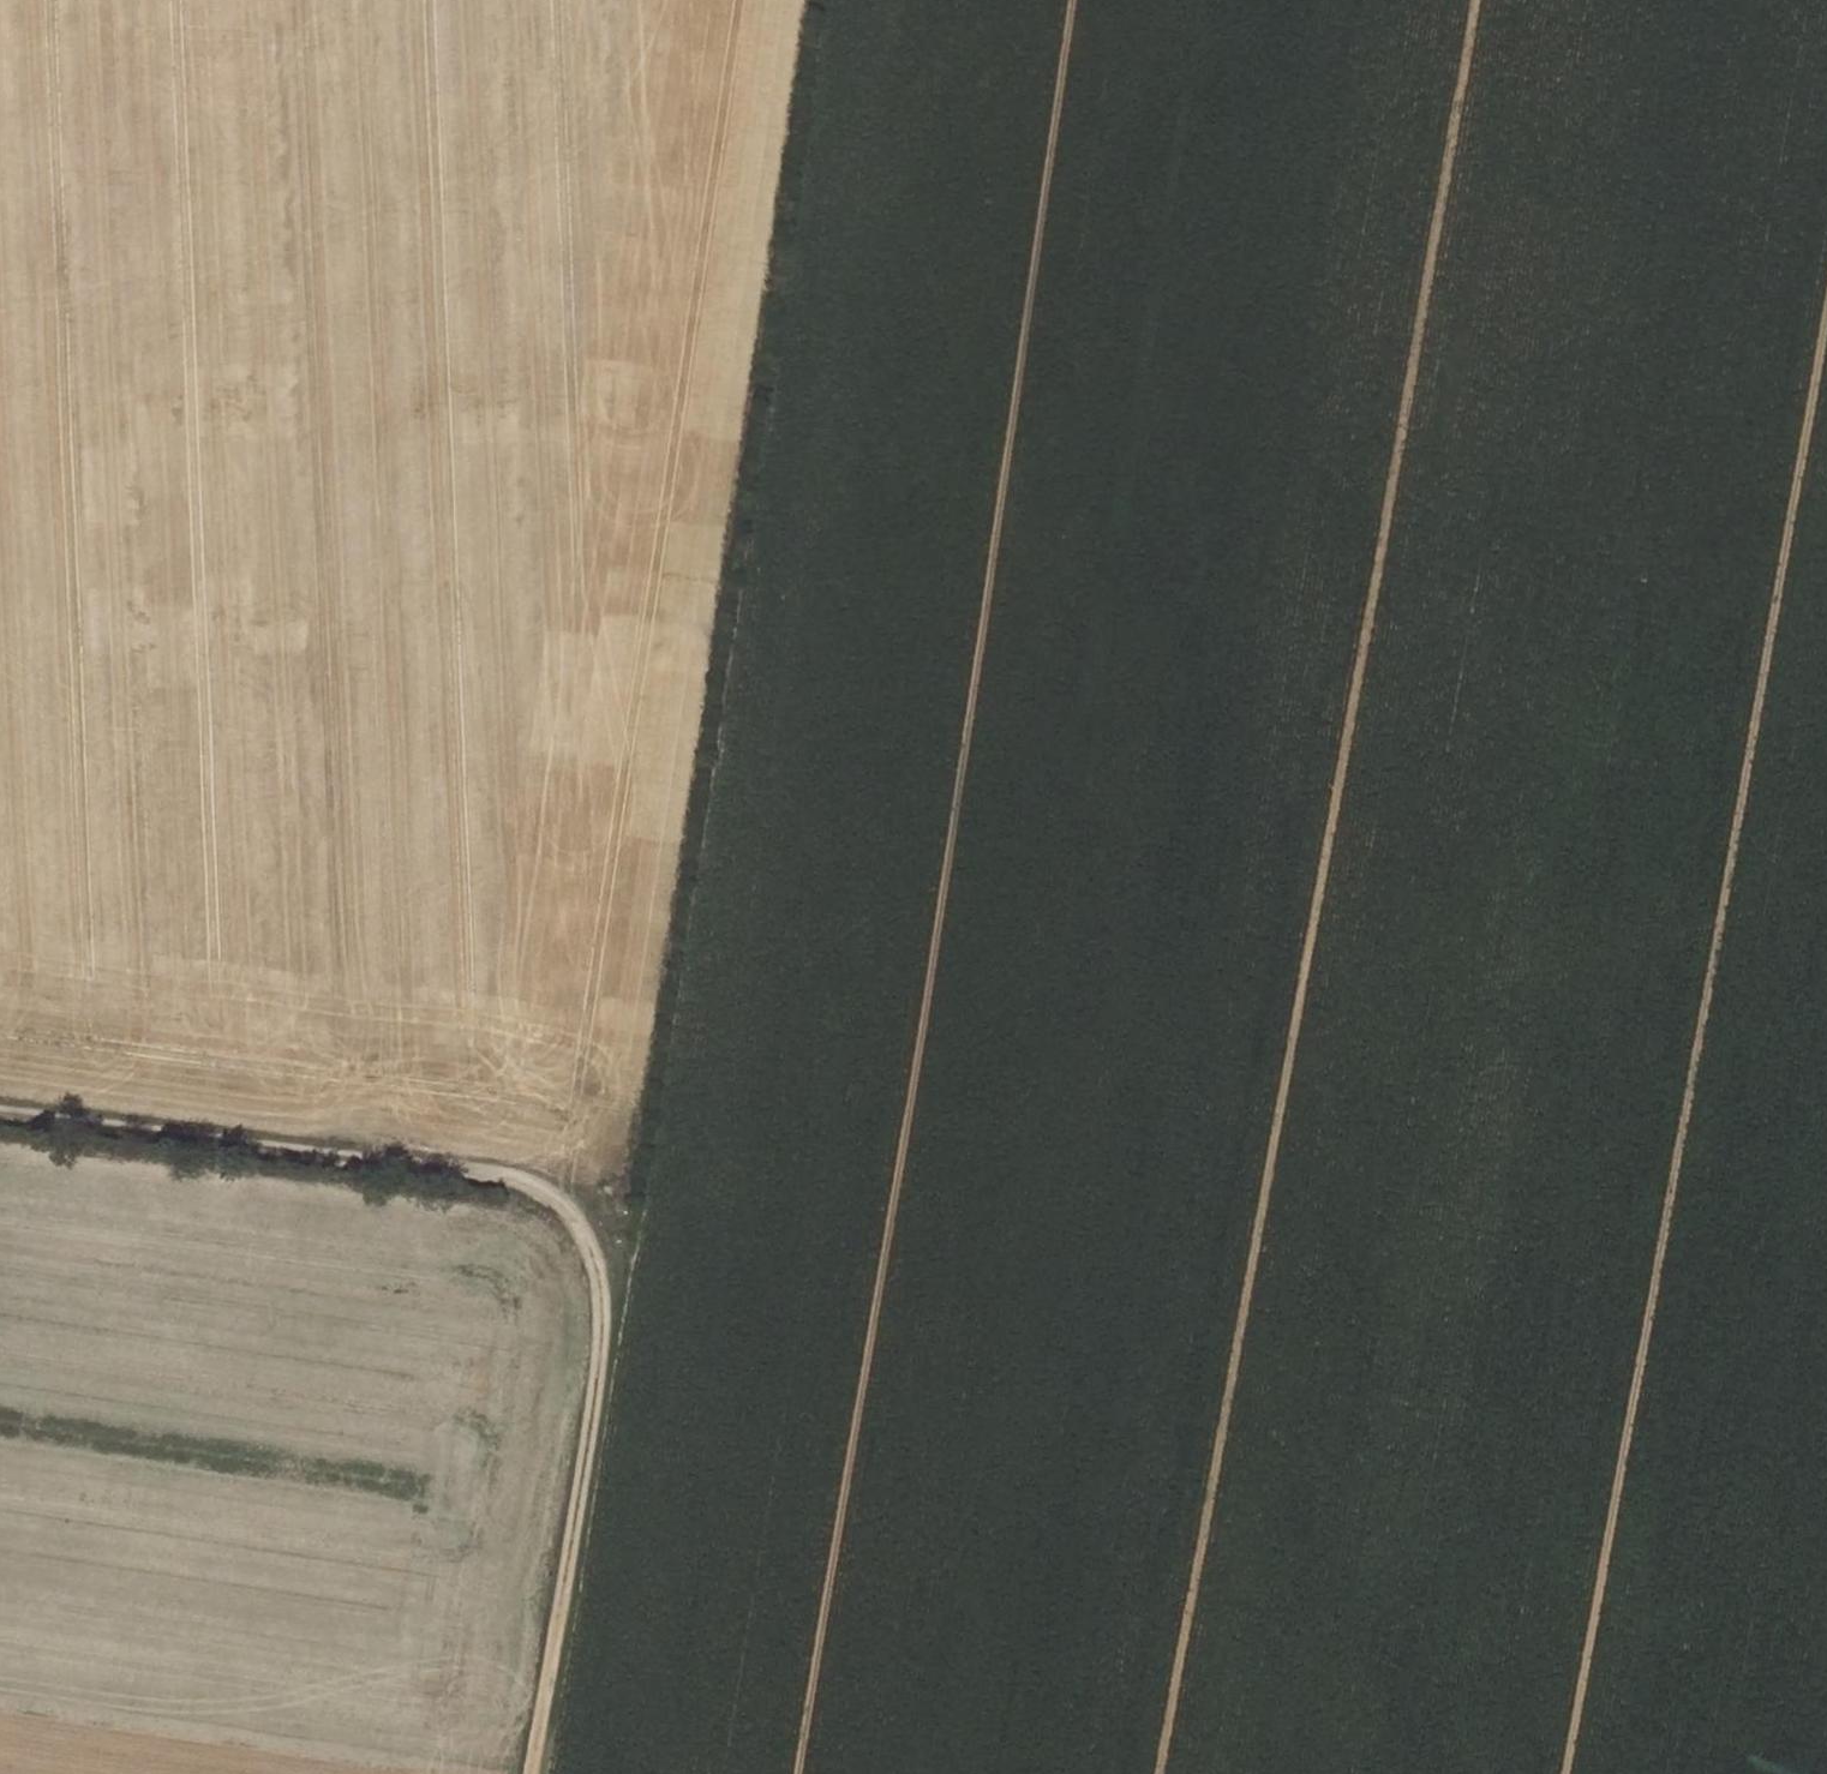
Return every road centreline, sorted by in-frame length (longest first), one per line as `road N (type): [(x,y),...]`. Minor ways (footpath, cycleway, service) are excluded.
road 1 (track): [(0,1108),(527,1178),(562,1196),(584,1236),(606,1323),(536,1773)]

